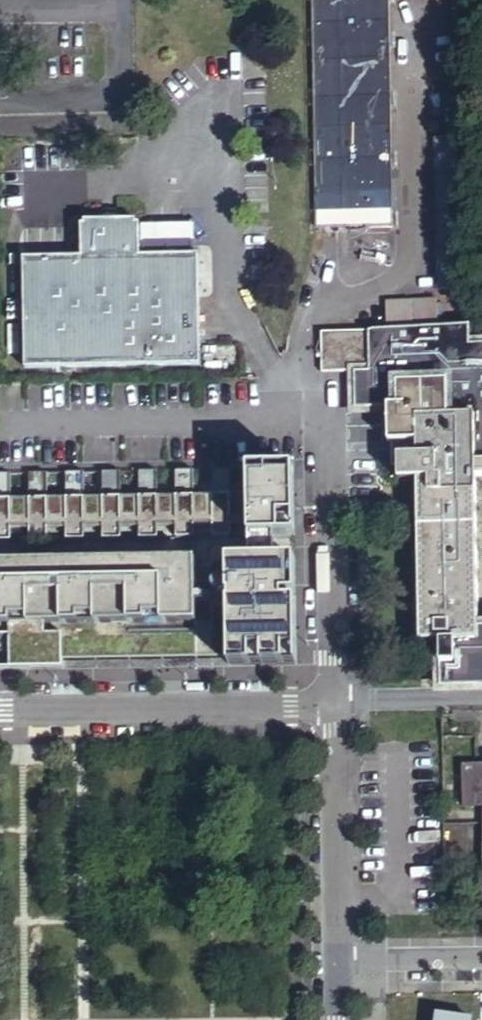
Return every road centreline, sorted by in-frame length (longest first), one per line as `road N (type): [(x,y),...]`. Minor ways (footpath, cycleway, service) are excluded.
road 1 (residential): [(334,701),(327,415),(2,421)]
road 2 (residential): [(0,707),(334,701)]
road 3 (residential): [(337,958),(334,701)]
road 4 (residential): [(334,701),(481,697)]
road 5 (residential): [(337,958),(481,957)]
road 6 (residential): [(0,98),(121,94)]

